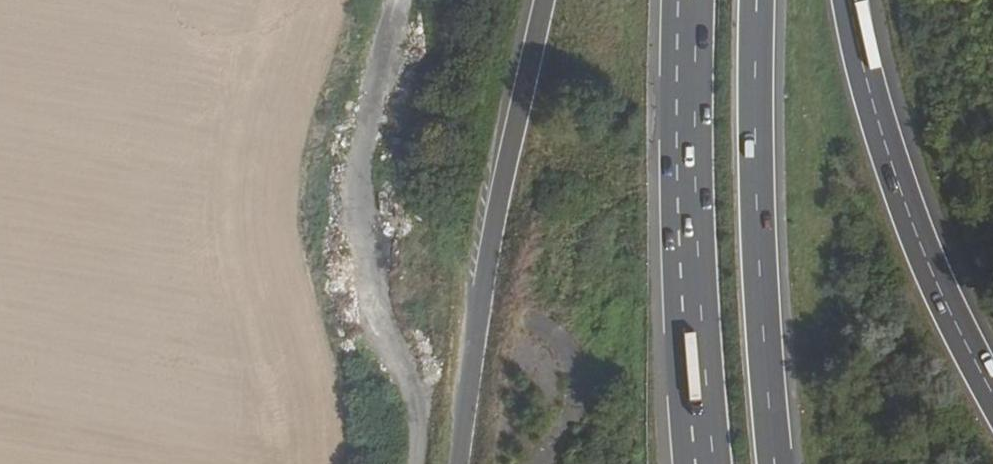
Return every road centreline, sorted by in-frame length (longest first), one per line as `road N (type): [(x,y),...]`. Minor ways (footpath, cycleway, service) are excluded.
road 1 (unclassified): [(415,463),(418,402),(363,240),(359,191),(399,0)]
road 2 (trunk): [(542,0),(478,300),(458,463)]
road 3 (trunk): [(774,463),(760,300),(756,0)]
road 4 (trunk): [(686,0),(685,190),(701,463)]
road 5 (trunk): [(992,397),(901,200),(849,0)]

